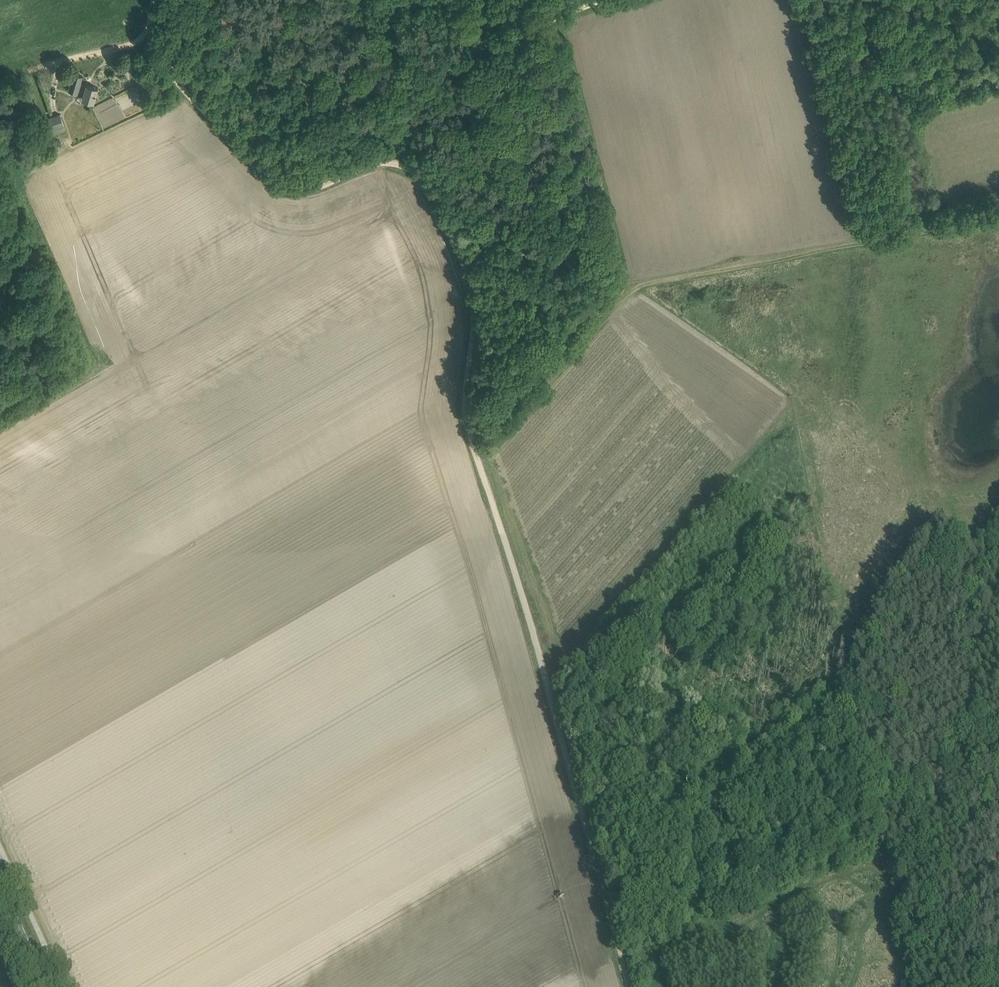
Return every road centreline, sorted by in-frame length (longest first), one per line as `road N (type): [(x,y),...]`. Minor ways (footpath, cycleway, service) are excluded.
road 1 (track): [(470,432),(471,292),(419,177),(393,163),(299,188),(276,183),(162,65)]
road 2 (unclassified): [(629,986),(470,432)]
road 3 (track): [(597,0),(321,107),(274,74),(201,75),(162,65),(139,41),(149,0)]
road 4 (track): [(0,77),(139,41)]

